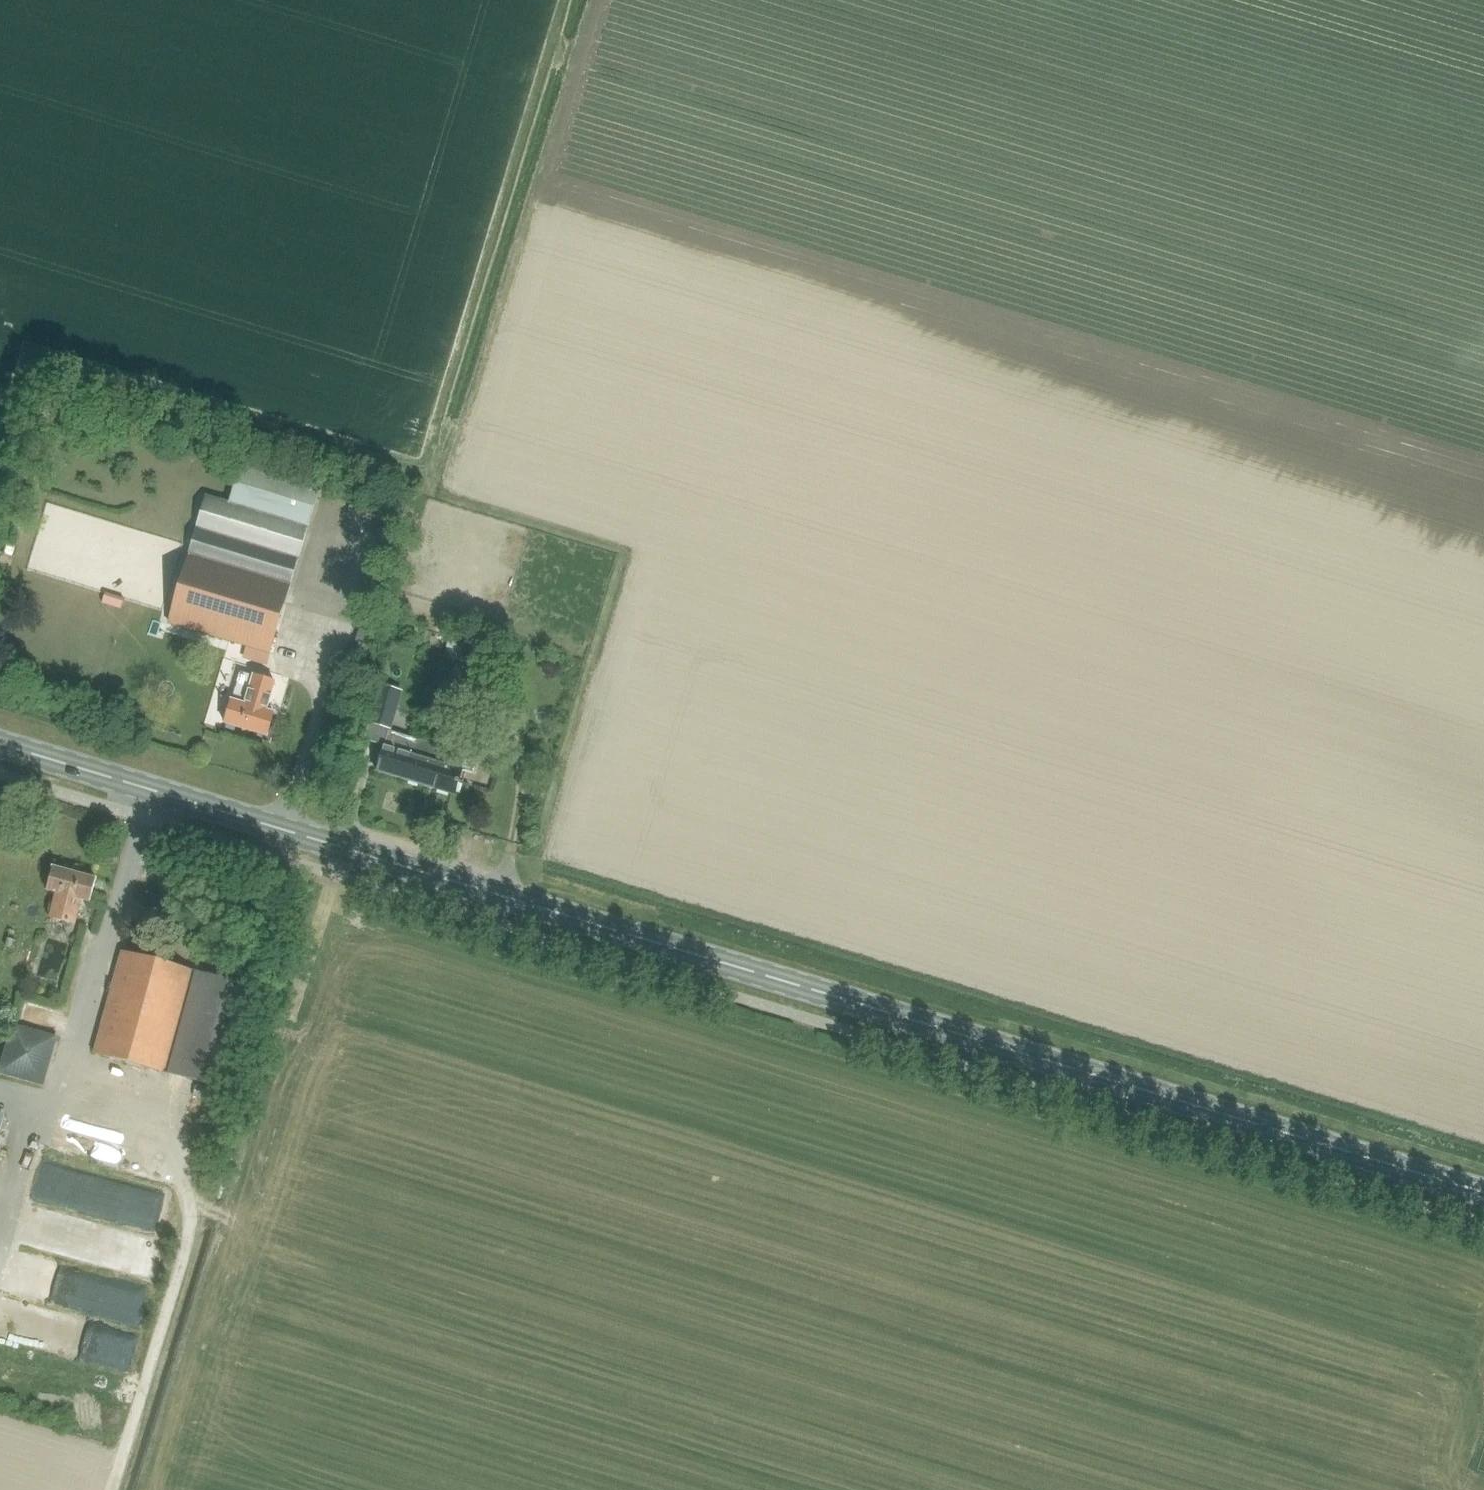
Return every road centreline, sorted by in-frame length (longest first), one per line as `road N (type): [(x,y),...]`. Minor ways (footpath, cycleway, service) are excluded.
road 1 (secondary): [(1483,1193),(0,745)]

